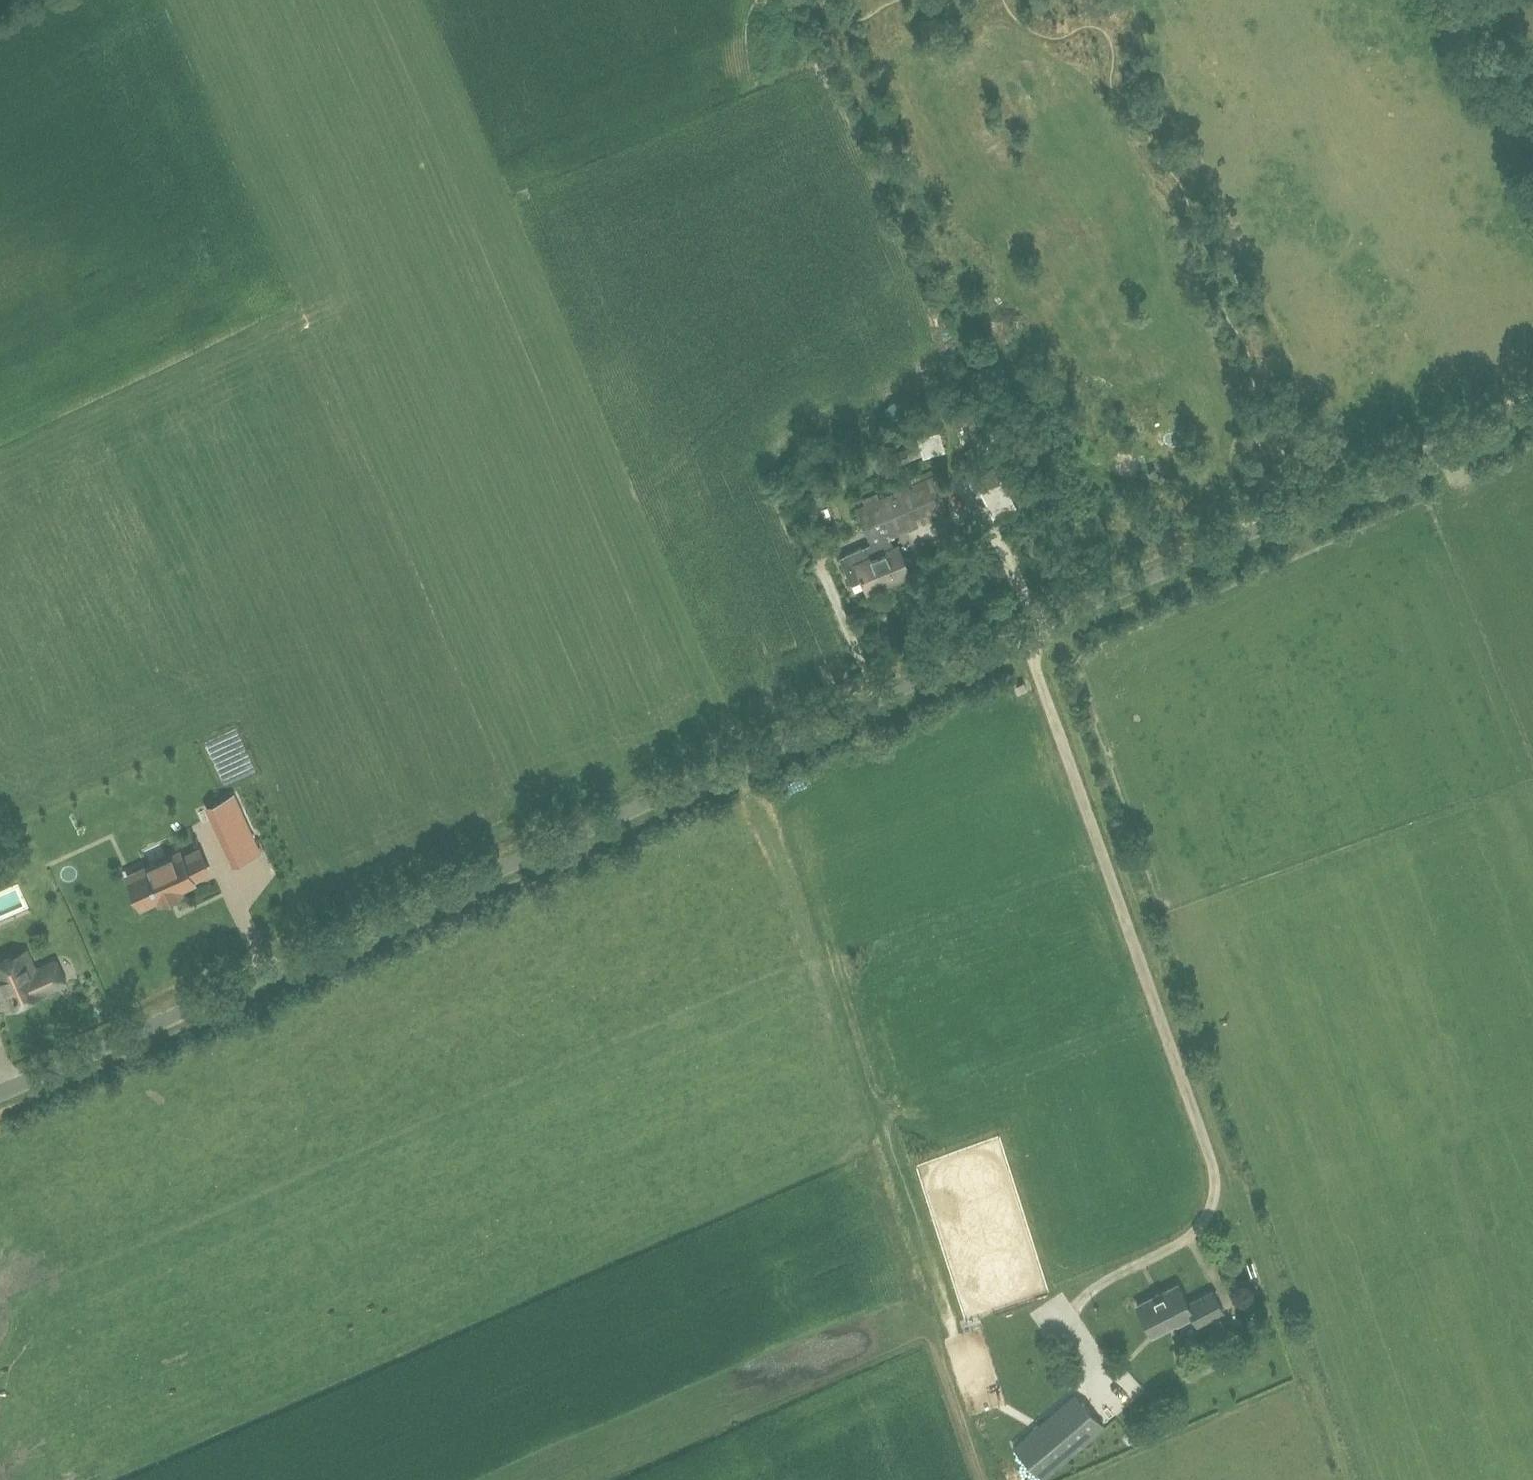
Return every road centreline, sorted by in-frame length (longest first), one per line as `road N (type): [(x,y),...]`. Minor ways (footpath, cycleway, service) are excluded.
road 1 (unclassified): [(0,1094),(1532,406)]
road 2 (track): [(1040,626),(1241,1203),(1348,1479)]
road 3 (track): [(1448,445),(1459,528),(1532,723)]

